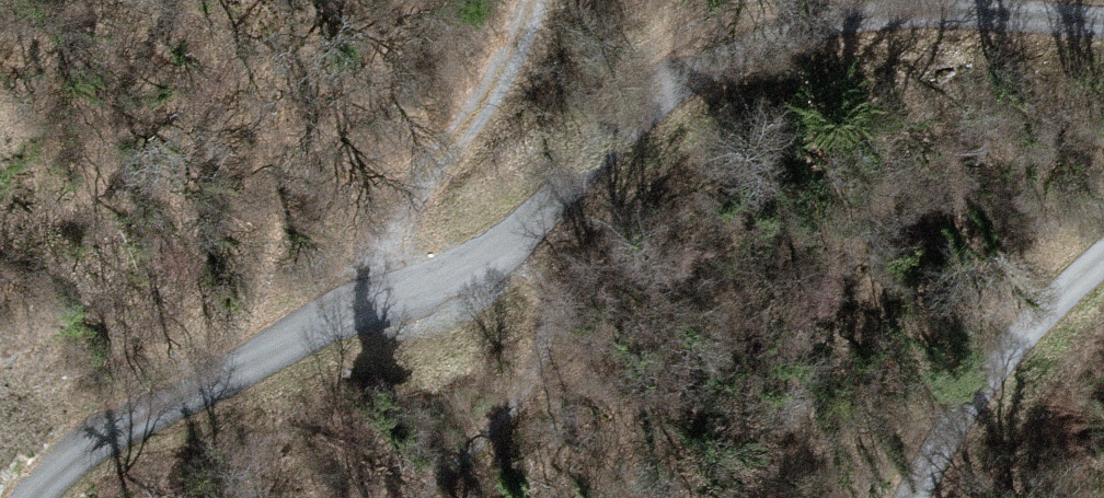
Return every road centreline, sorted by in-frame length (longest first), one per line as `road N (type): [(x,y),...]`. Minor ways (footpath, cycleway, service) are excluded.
road 1 (unclassified): [(1103,21),(901,18),(760,38),(714,53),(660,93),(567,197),(481,267),(375,325),(105,436),(35,497)]
road 2 (track): [(409,306),(406,234),(503,70),(527,0)]
road 3 (unclassified): [(910,497),(999,359),(1103,254)]

